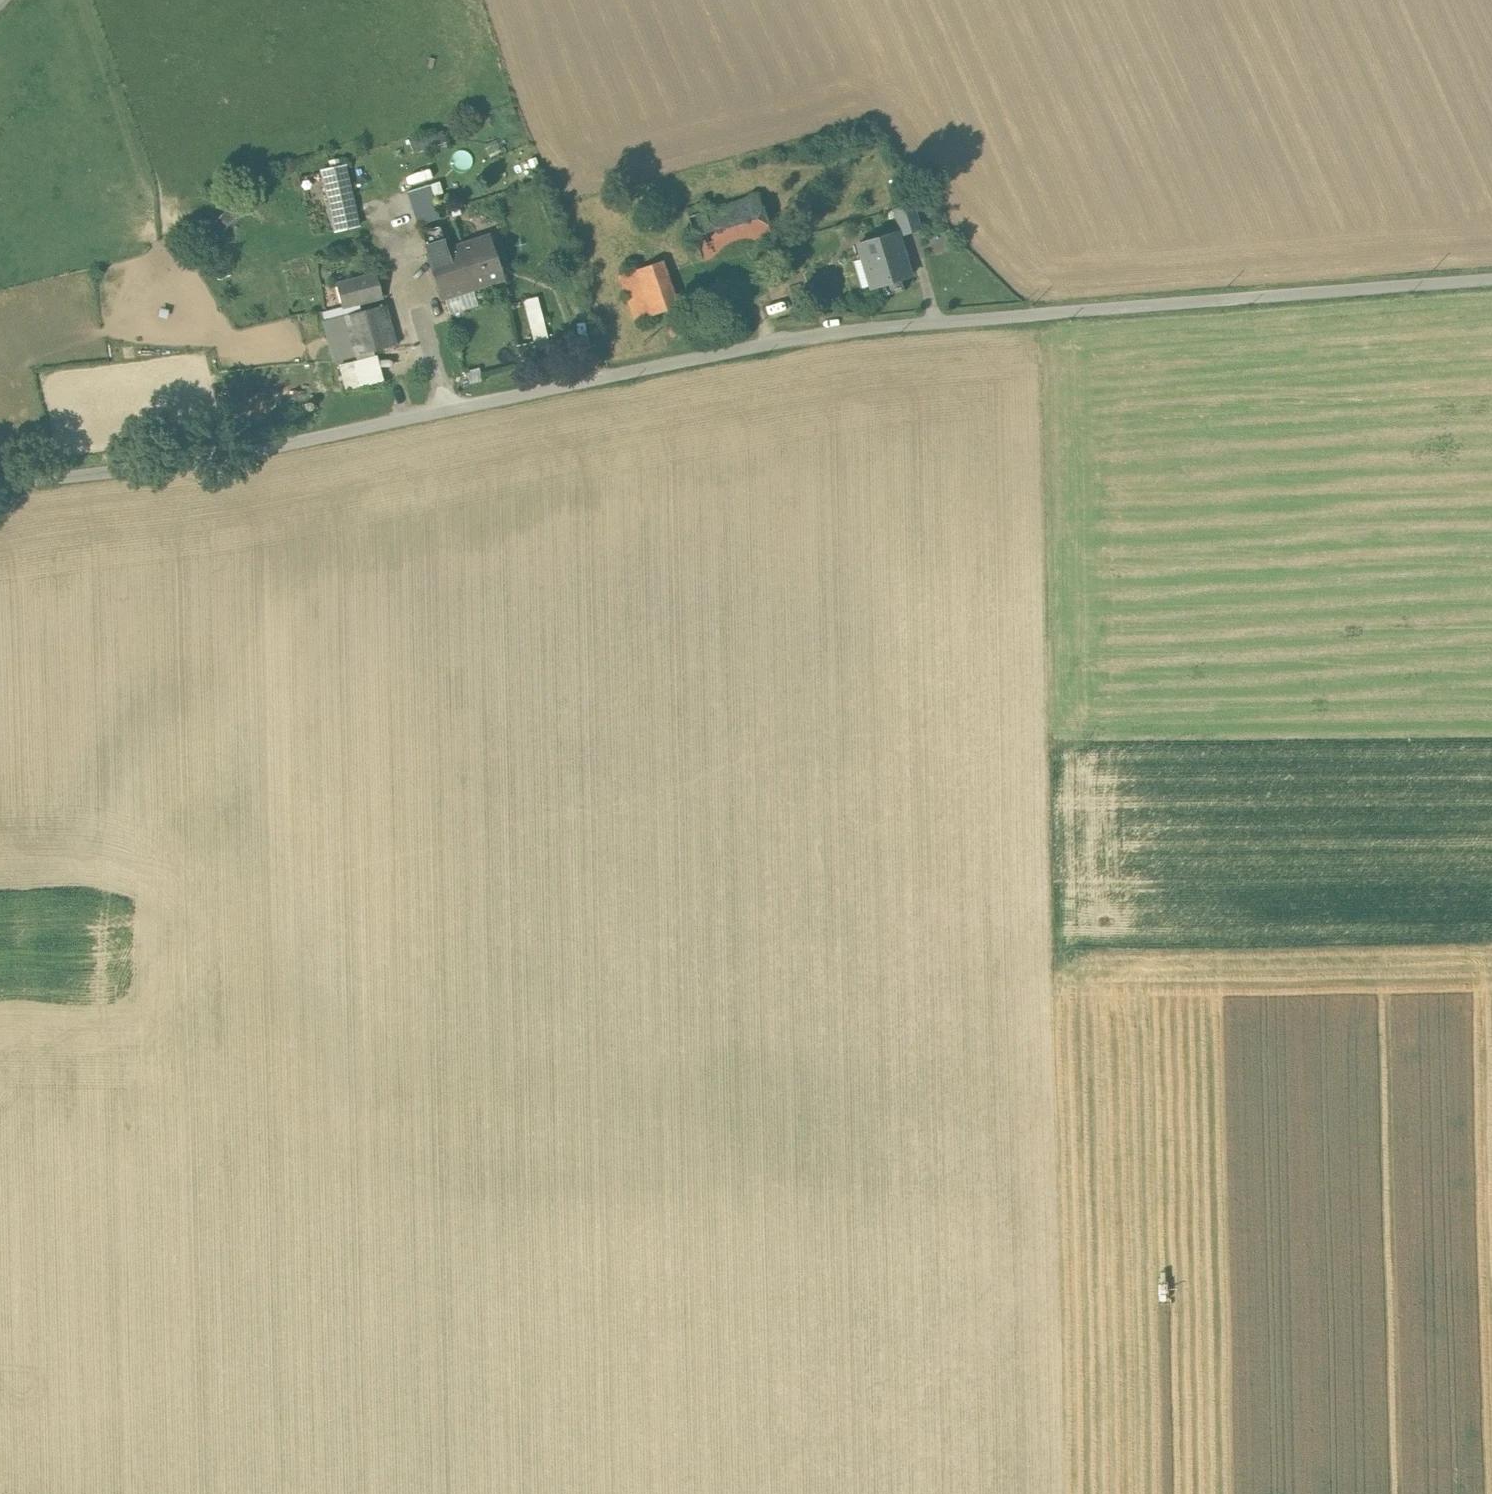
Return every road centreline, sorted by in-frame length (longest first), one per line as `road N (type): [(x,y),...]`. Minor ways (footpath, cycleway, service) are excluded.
road 1 (unclassified): [(0,481),(204,460),(818,334),(1491,278)]

